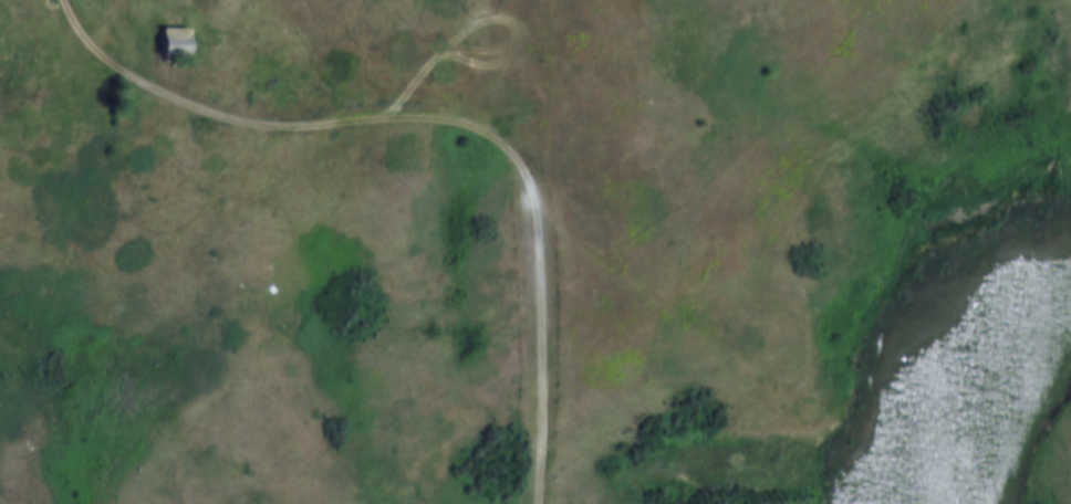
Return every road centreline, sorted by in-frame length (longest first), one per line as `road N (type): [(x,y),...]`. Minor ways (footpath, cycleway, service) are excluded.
road 1 (track): [(67,0),(79,30),(100,50),(218,116),(308,124),(418,112),(486,128),(506,147),(530,193),(540,503)]

